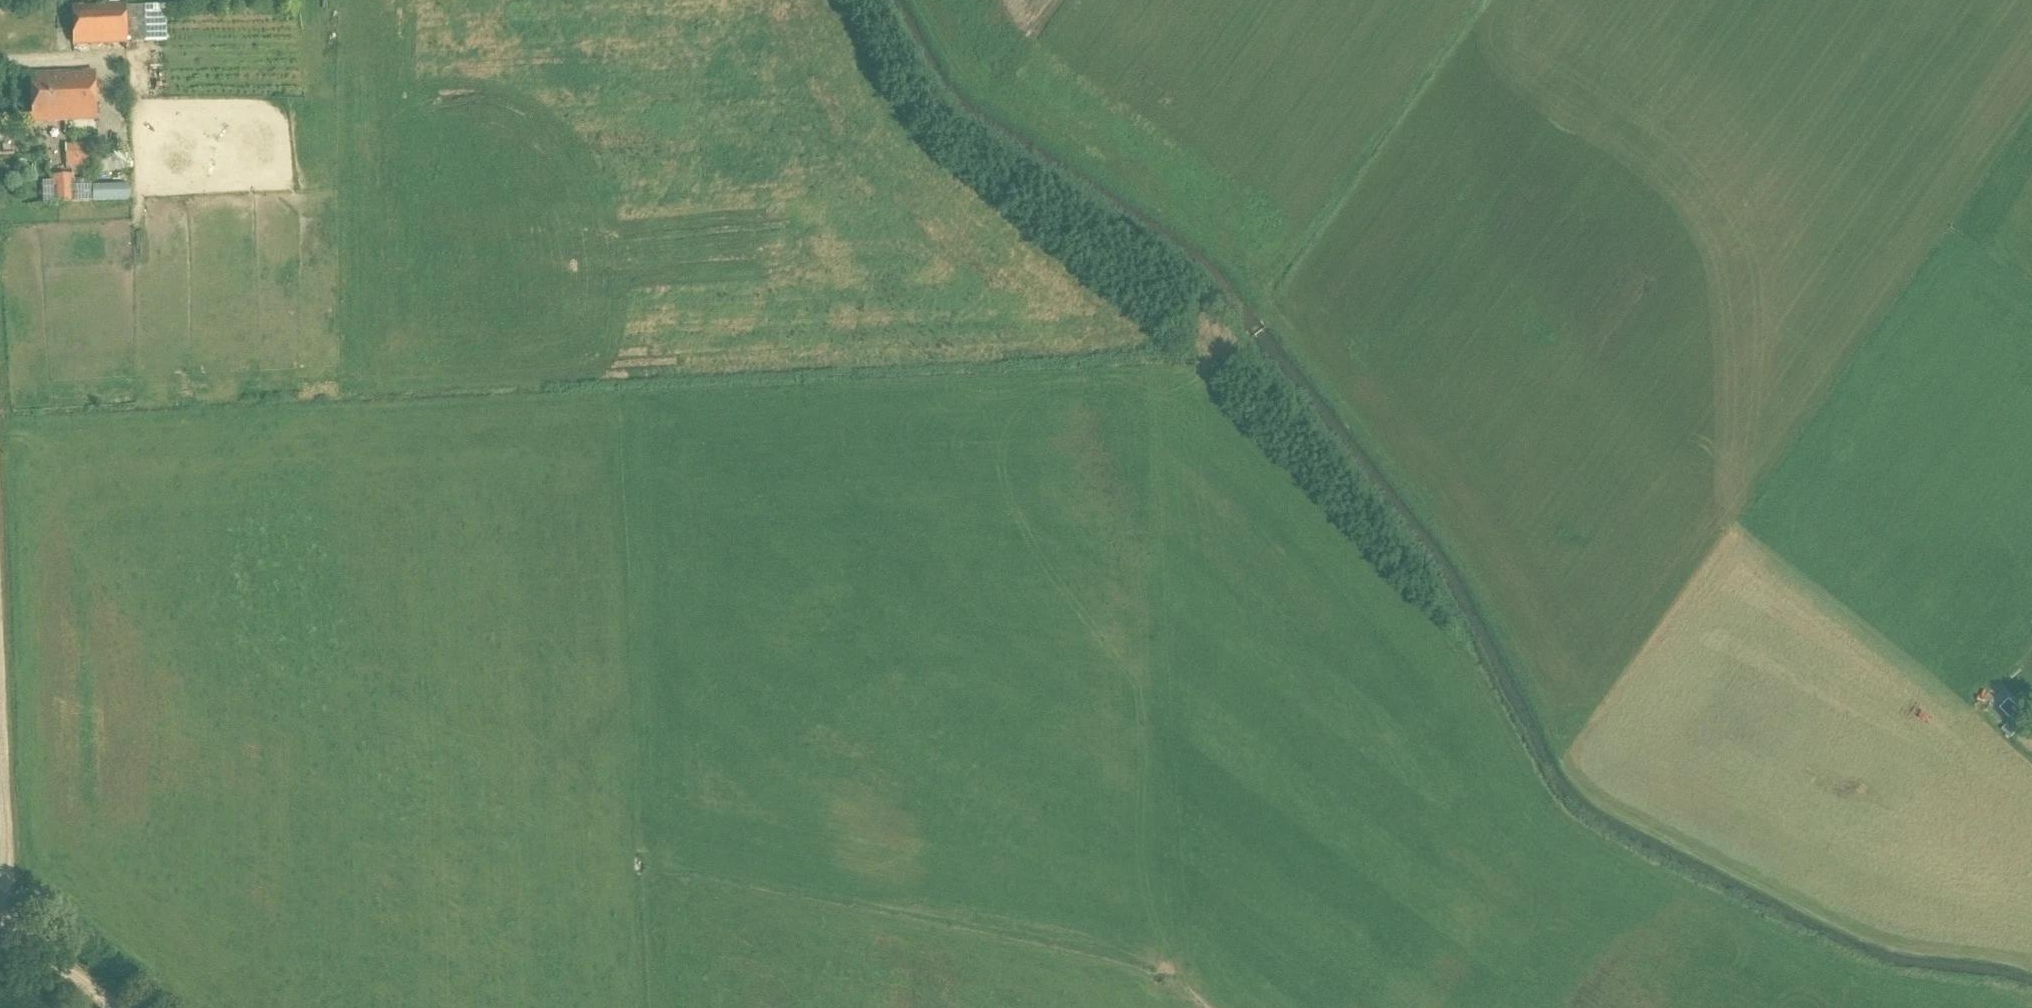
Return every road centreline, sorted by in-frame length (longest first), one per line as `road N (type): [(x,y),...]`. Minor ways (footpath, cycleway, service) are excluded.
road 1 (track): [(119,1007),(0,923)]

